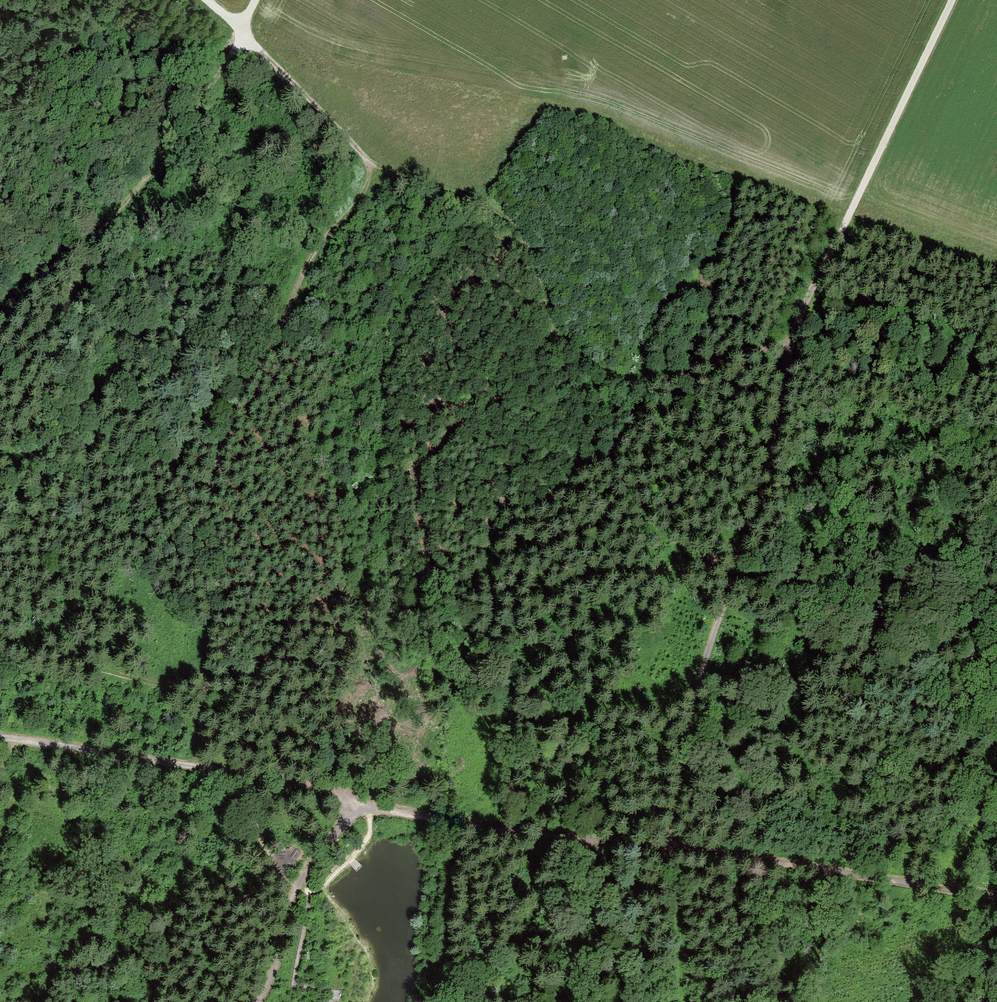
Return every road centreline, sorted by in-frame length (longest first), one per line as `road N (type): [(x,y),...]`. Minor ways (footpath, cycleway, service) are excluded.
road 1 (track): [(240,28),(378,173),(499,214),(549,332),(635,388),(795,385),(673,855)]
road 2 (track): [(196,692),(229,566),(207,480),(378,173)]
road 3 (track): [(673,855),(360,808),(196,771),(196,692)]
road 4 (track): [(240,28),(237,49),(167,153),(80,249),(0,504)]
road 5 (track): [(951,0),(804,298),(795,385)]
road 6 (track): [(673,855),(996,899)]
road 7 (track): [(242,1001),(360,808)]
road 8 (track): [(0,624),(111,672),(196,692)]
road 9 (track): [(196,771),(0,741)]

